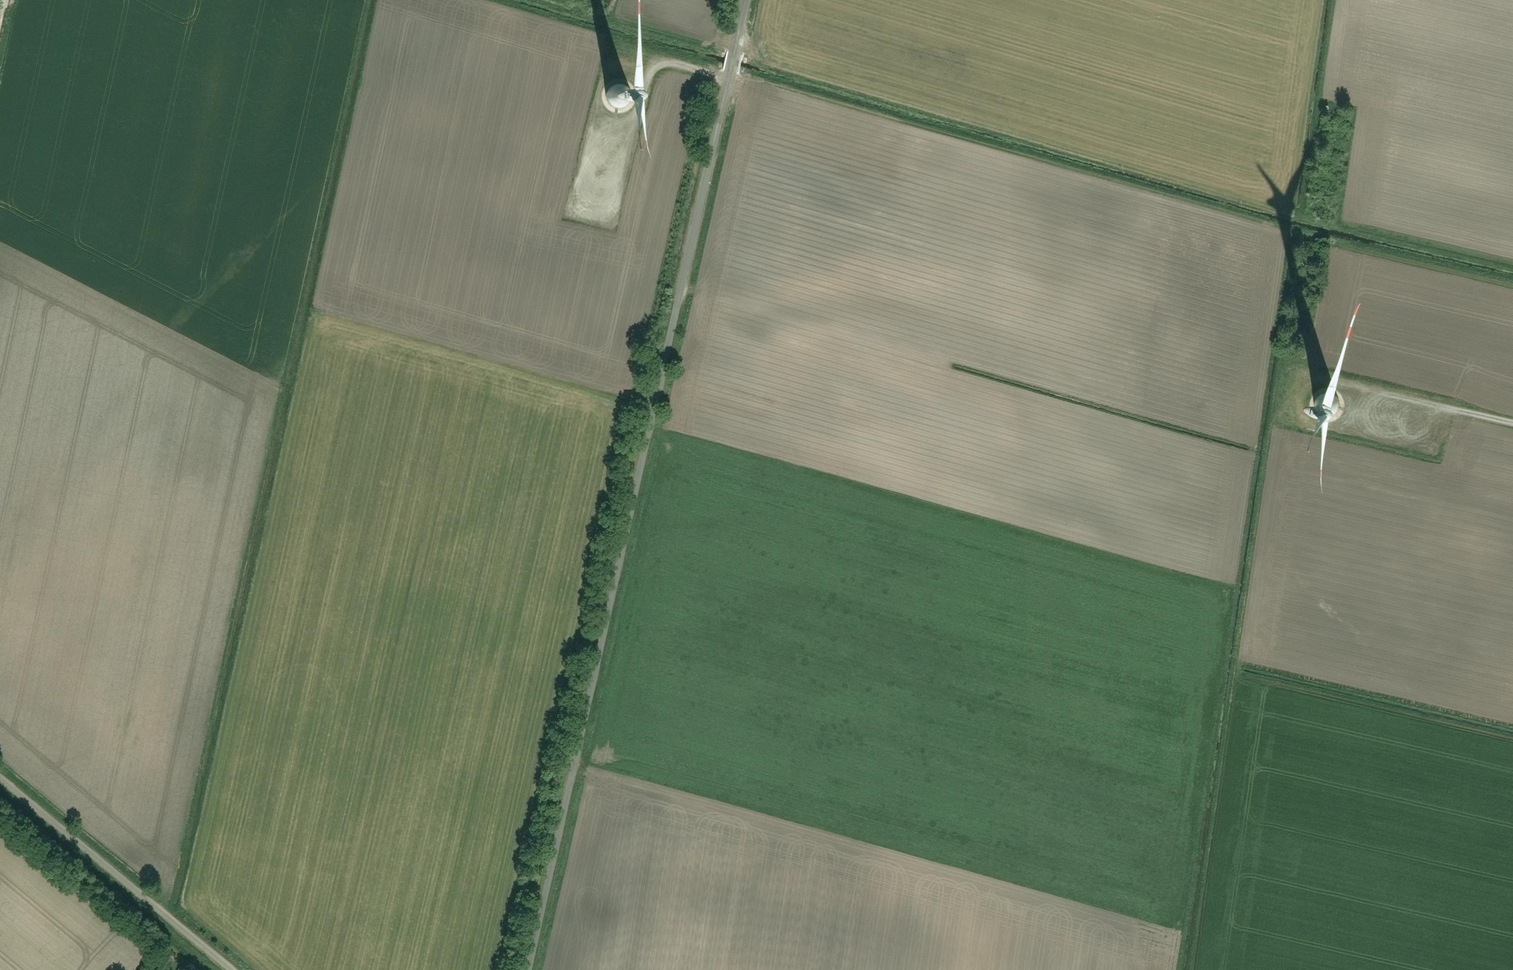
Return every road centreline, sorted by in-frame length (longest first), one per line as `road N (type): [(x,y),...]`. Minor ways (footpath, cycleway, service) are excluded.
road 1 (unclassified): [(743,0),(525,969)]
road 2 (unclassified): [(239,969),(0,775)]

